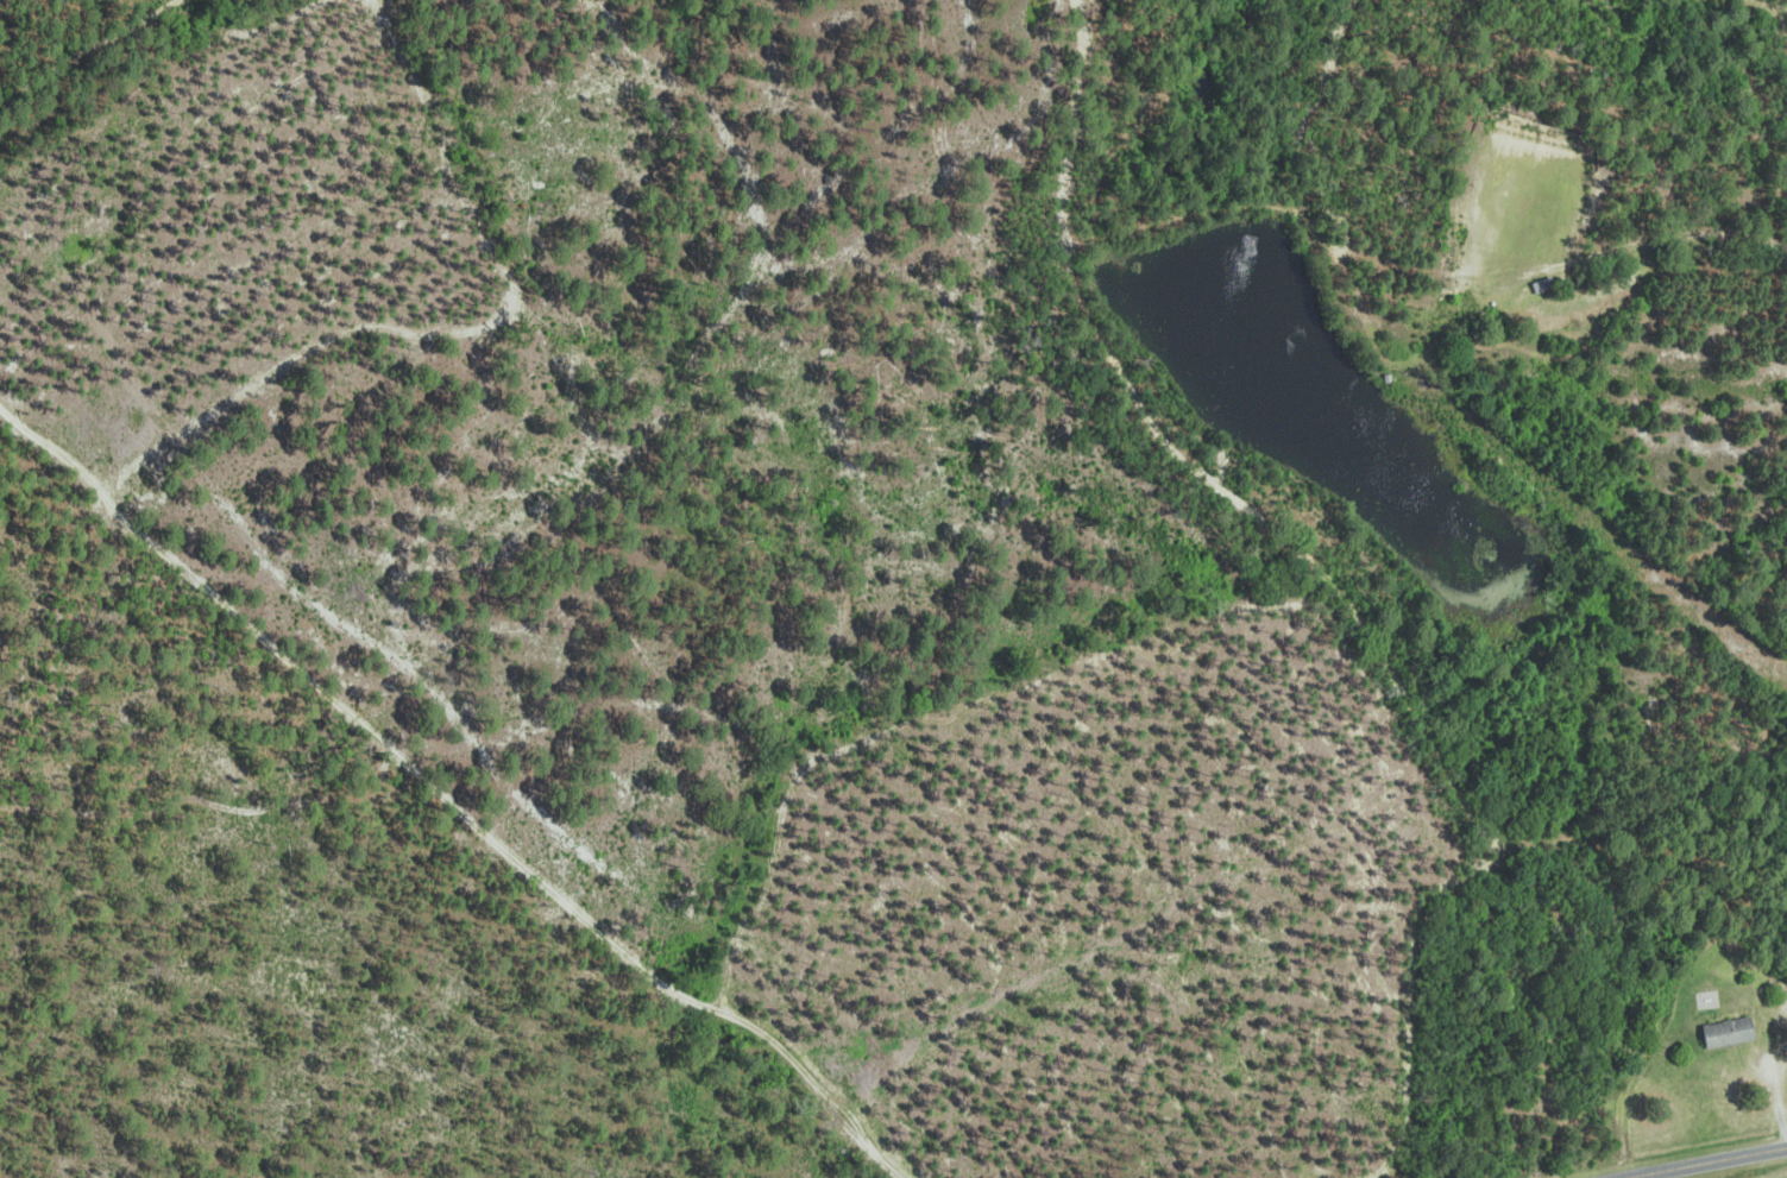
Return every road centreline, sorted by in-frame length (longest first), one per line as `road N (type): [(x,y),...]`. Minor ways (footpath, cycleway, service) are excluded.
road 1 (track): [(1786,246),(1729,231),(1690,232),(1560,264)]
road 2 (tertiary): [(1786,1149),(1637,1177)]

